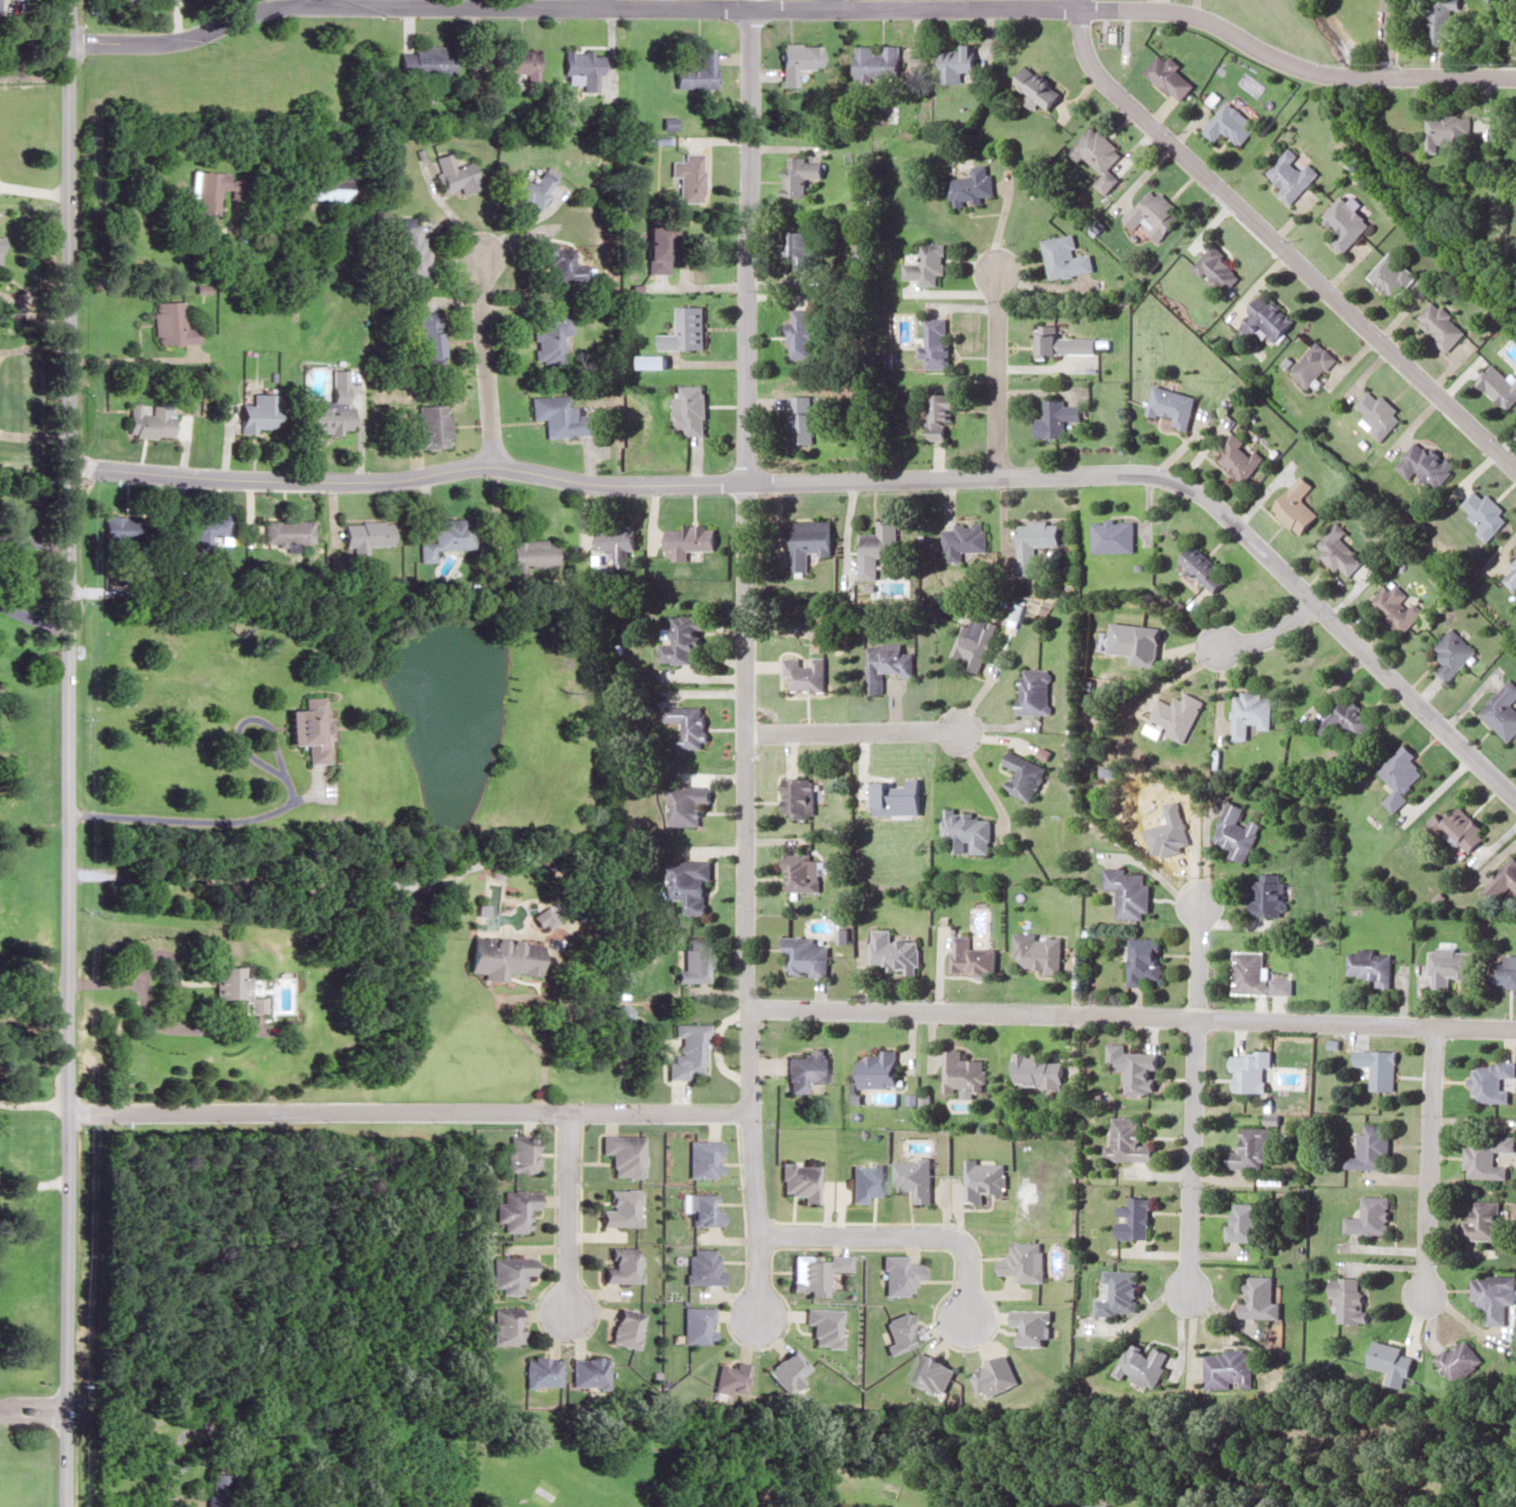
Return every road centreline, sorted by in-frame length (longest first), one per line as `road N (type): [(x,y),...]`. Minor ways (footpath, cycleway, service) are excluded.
road 1 (residential): [(66,463),(264,480),(386,481),(495,466),(583,482),(1158,477),(1185,485),(1218,510),(1515,801)]
road 2 (secondary): [(64,1506),(67,0)]
road 3 (residential): [(67,43),(162,41),(272,4),(1166,9),(1328,73),(1515,76)]
road 4 (residential): [(746,7),(740,1113),(753,1313)]
road 5 (residential): [(743,1007),(1515,1029)]
road 6 (residential): [(66,1112),(740,1113)]
road 7 (residential): [(1078,0),(1079,40),(1096,76),(1515,471)]
road 8 (residential): [(1197,900),(1184,1290)]
road 9 (residential): [(752,1234),(954,1237),(967,1251),(968,1327)]
road 10 (residential): [(1434,1026),(1422,1302)]
road 11 (residential): [(495,466),(479,247)]
road 12 (residential): [(745,732),(959,729)]
road 13 (residential): [(995,475),(995,263)]
road 14 (residential): [(565,1113),(565,1317)]

